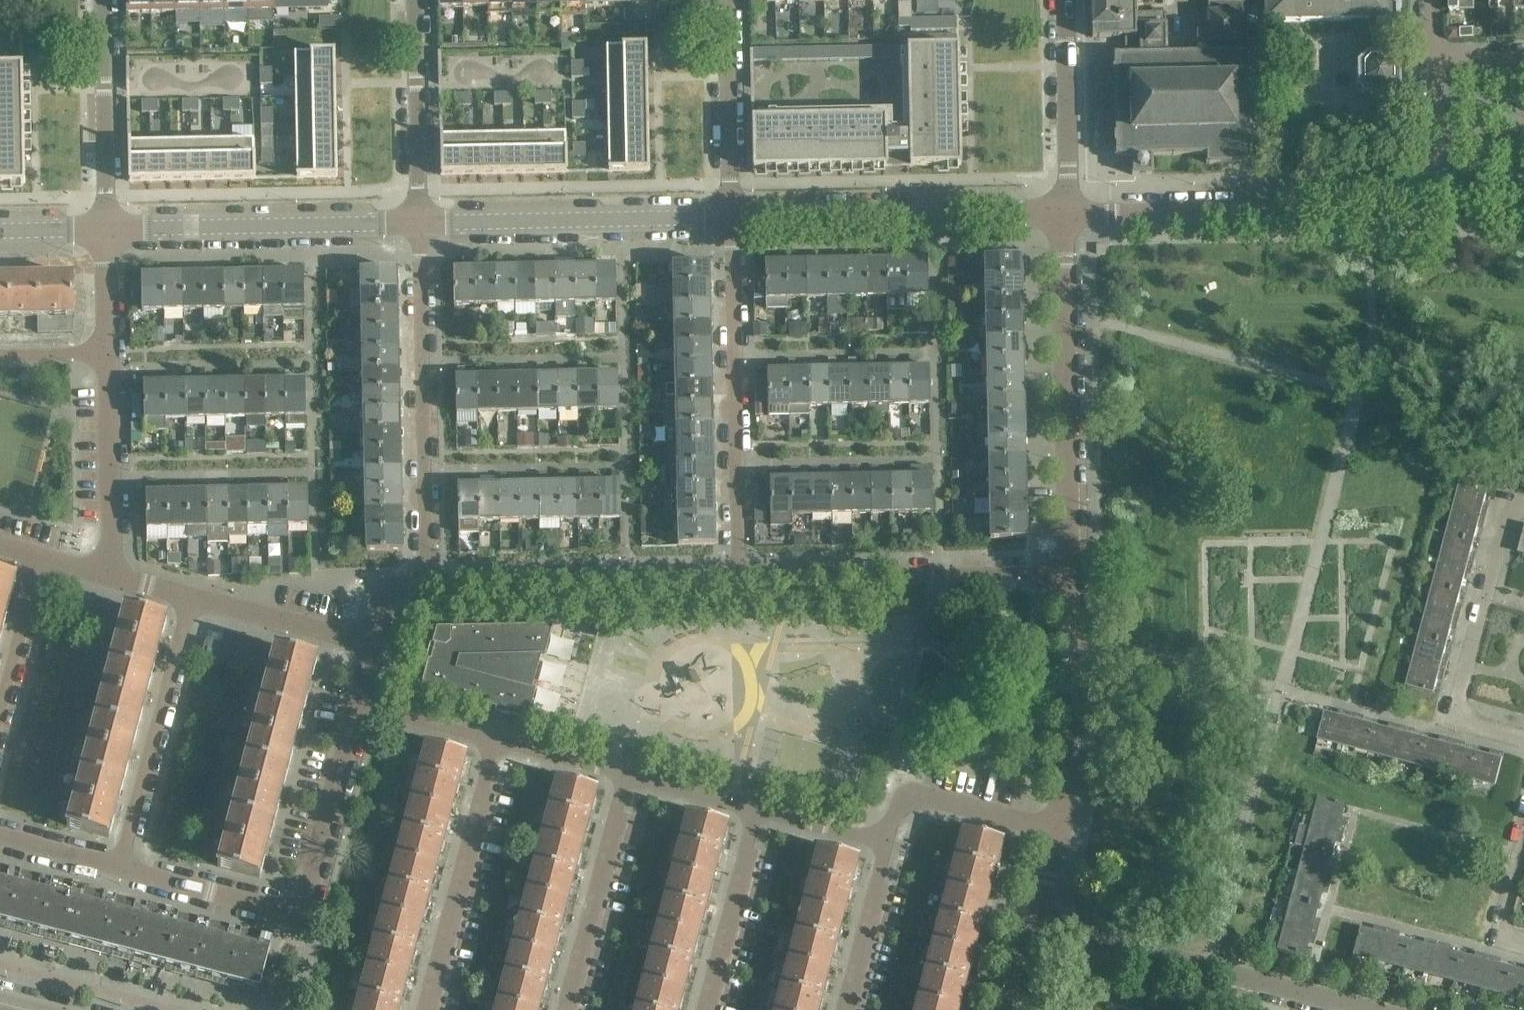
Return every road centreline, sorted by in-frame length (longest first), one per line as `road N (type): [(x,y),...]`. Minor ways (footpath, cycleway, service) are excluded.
road 1 (residential): [(359,704),(308,896),(298,908),(120,867)]
road 2 (residential): [(1432,208),(1064,213)]
road 3 (residential): [(1383,1009),(1034,917)]
road 4 (residential): [(738,577),(731,217)]
road 5 (residential): [(425,581),(423,221)]
road 6 (residential): [(1070,571),(1064,213)]
road 7 (residential): [(1064,213),(731,217)]
road 8 (residential): [(1070,571),(738,577)]
road 9 (residential): [(423,221),(105,228)]
road 10 (residential): [(738,577),(425,581)]
road 11 (residential): [(731,217),(423,221)]
road 12 (residential): [(1523,740),(1456,719),(1515,506)]
road 13 (residential): [(120,867),(192,593)]
road 14 (residential): [(495,740),(426,1009)]
road 15 (residential): [(1055,833),(1074,721),(1070,571)]
road 16 (residential): [(563,1009),(626,775)]
road 17 (residential): [(103,0),(105,228)]
road 18 (residential): [(113,574),(108,353)]
road 19 (residential): [(423,221),(419,0)]
road 20 (residential): [(727,0),(731,217)]
road 21 (residential): [(1064,213),(1063,0)]
road 22 (residential): [(755,808),(703,1009)]
road 23 (residential): [(879,841),(910,801),(925,798),(1055,833)]
road 24 (residential): [(192,593),(375,639)]
road 25 (residential): [(842,1009),(884,860),(879,841)]
road 26 (residential): [(0,715),(44,555)]
road 27 (residential): [(1432,208),(1434,60)]
road 28 (residential): [(359,704),(495,740)]
road 29 (residential): [(495,740),(626,775)]
road 30 (residential): [(626,775),(755,808)]
road 31 (residential): [(755,808),(879,841)]
road 32 (residential): [(108,353),(105,228)]
road 33 (residential): [(120,867),(0,835)]

